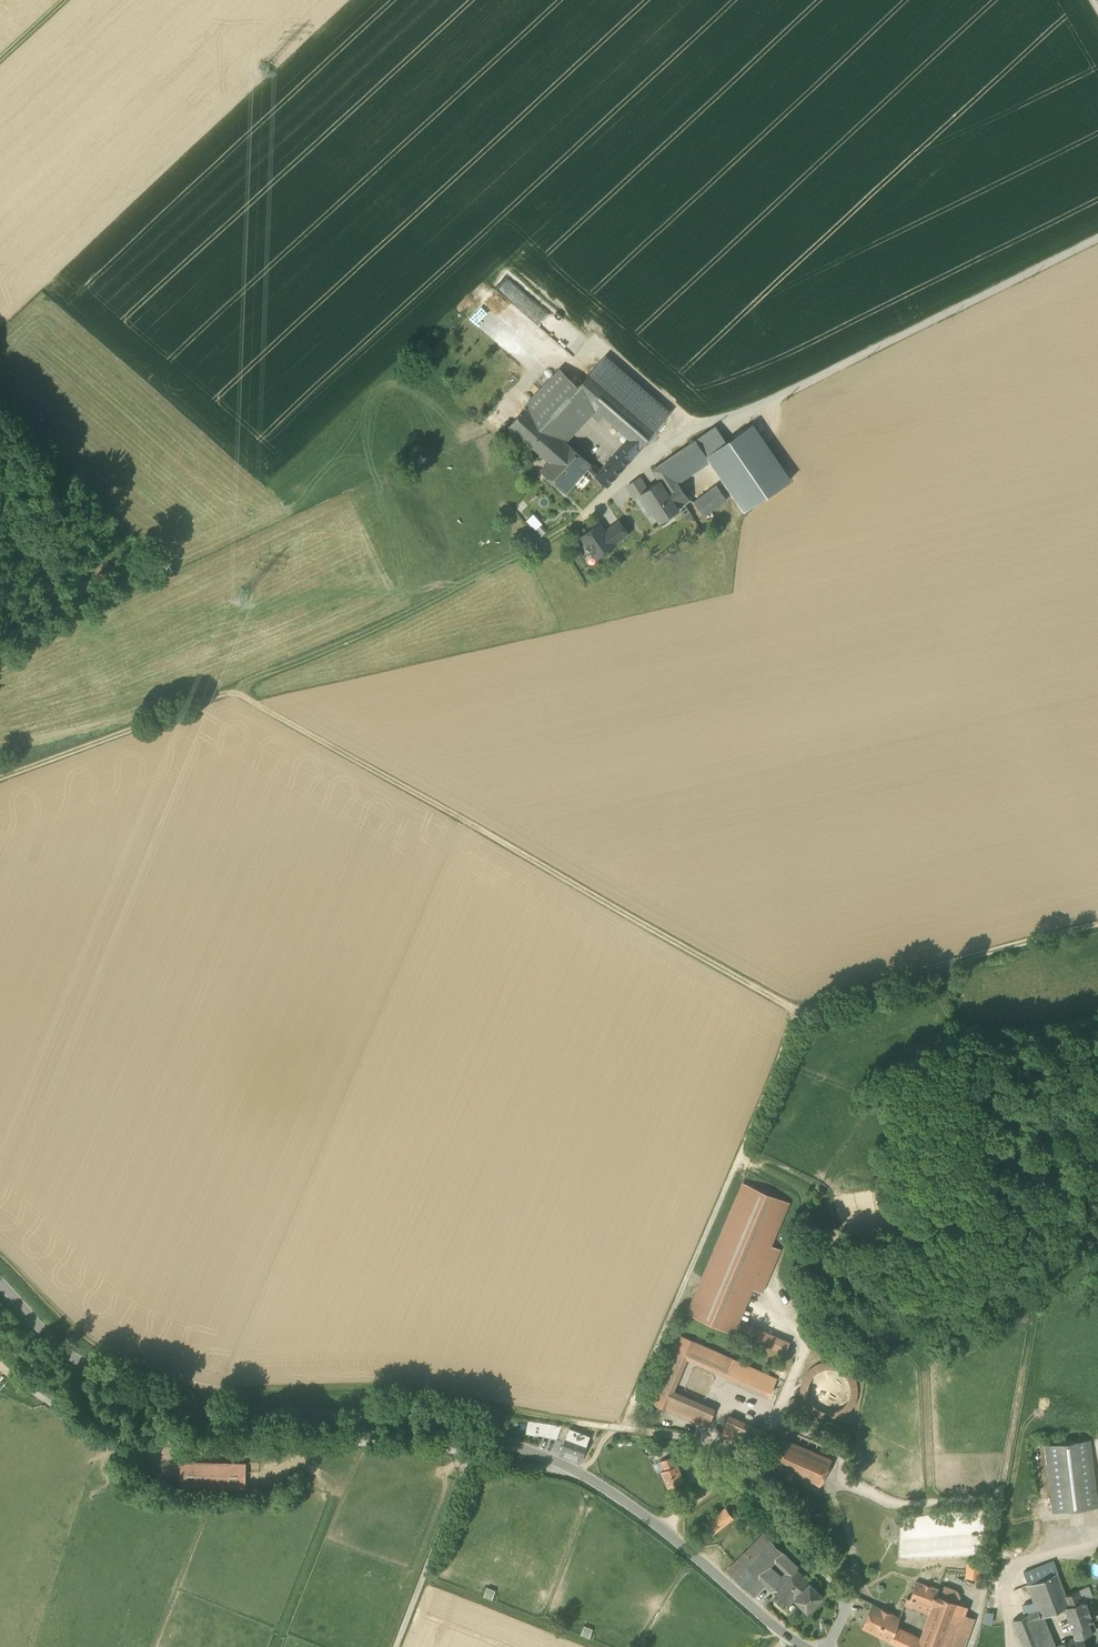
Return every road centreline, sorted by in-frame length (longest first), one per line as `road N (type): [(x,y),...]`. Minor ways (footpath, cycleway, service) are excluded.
road 1 (tertiary): [(802,1646),(657,1524),(584,1477),(484,1438),(366,1416),(176,1411),(78,1360),(0,1290)]
road 2 (track): [(621,1428),(371,1391),(183,1388),(90,1345),(0,1259)]
road 3 (track): [(222,688),(799,1014)]
road 4 (track): [(584,1477),(419,1447),(92,1443),(0,1365)]
road 5 (track): [(799,1014),(621,1428)]
road 6 (track): [(572,527),(222,688)]
road 7 (track): [(621,1428),(705,1439),(731,1454),(846,1604),(830,1646)]
road 8 (track): [(1097,927),(799,1014)]
road 9 (track): [(0,774),(222,688)]
road 10 (track): [(394,1646),(470,1458)]
road 11 (track): [(769,1506),(723,1479),(657,1524)]

